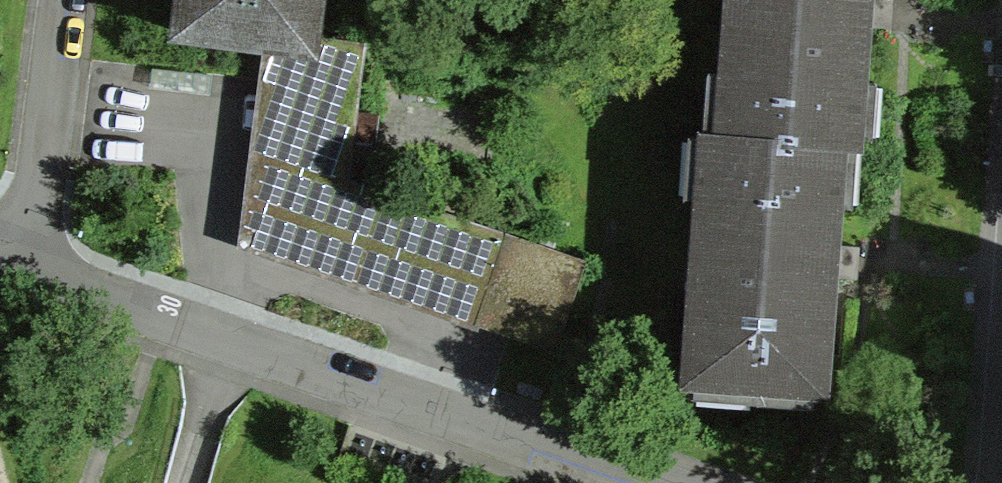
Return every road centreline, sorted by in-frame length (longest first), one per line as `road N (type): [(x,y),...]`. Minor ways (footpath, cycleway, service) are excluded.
road 1 (residential): [(35,271),(660,482)]
road 2 (residential): [(35,271),(63,0)]

